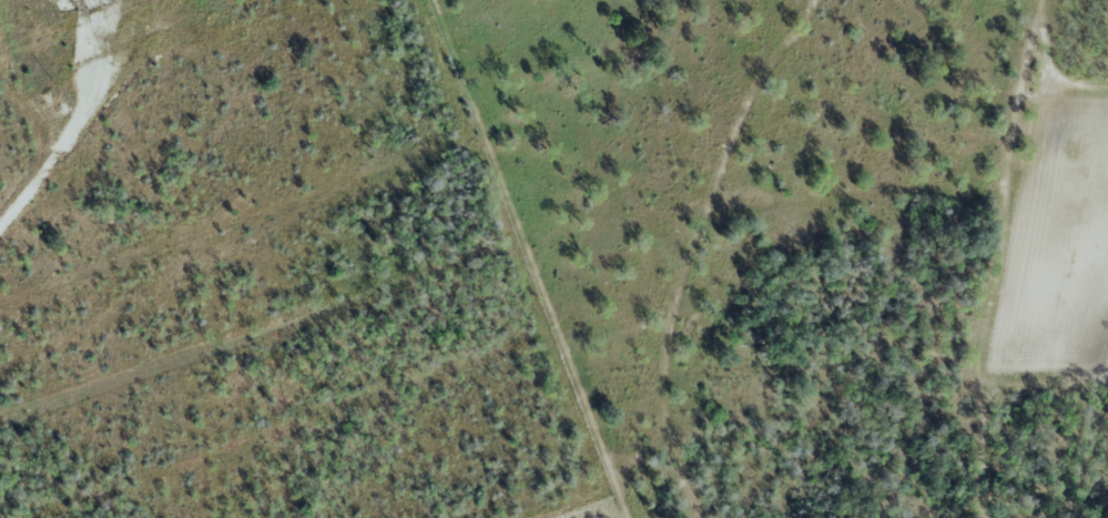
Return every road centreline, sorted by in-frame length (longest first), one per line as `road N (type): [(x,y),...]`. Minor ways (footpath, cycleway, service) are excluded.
road 1 (track): [(94,0),(85,102),(0,223)]

